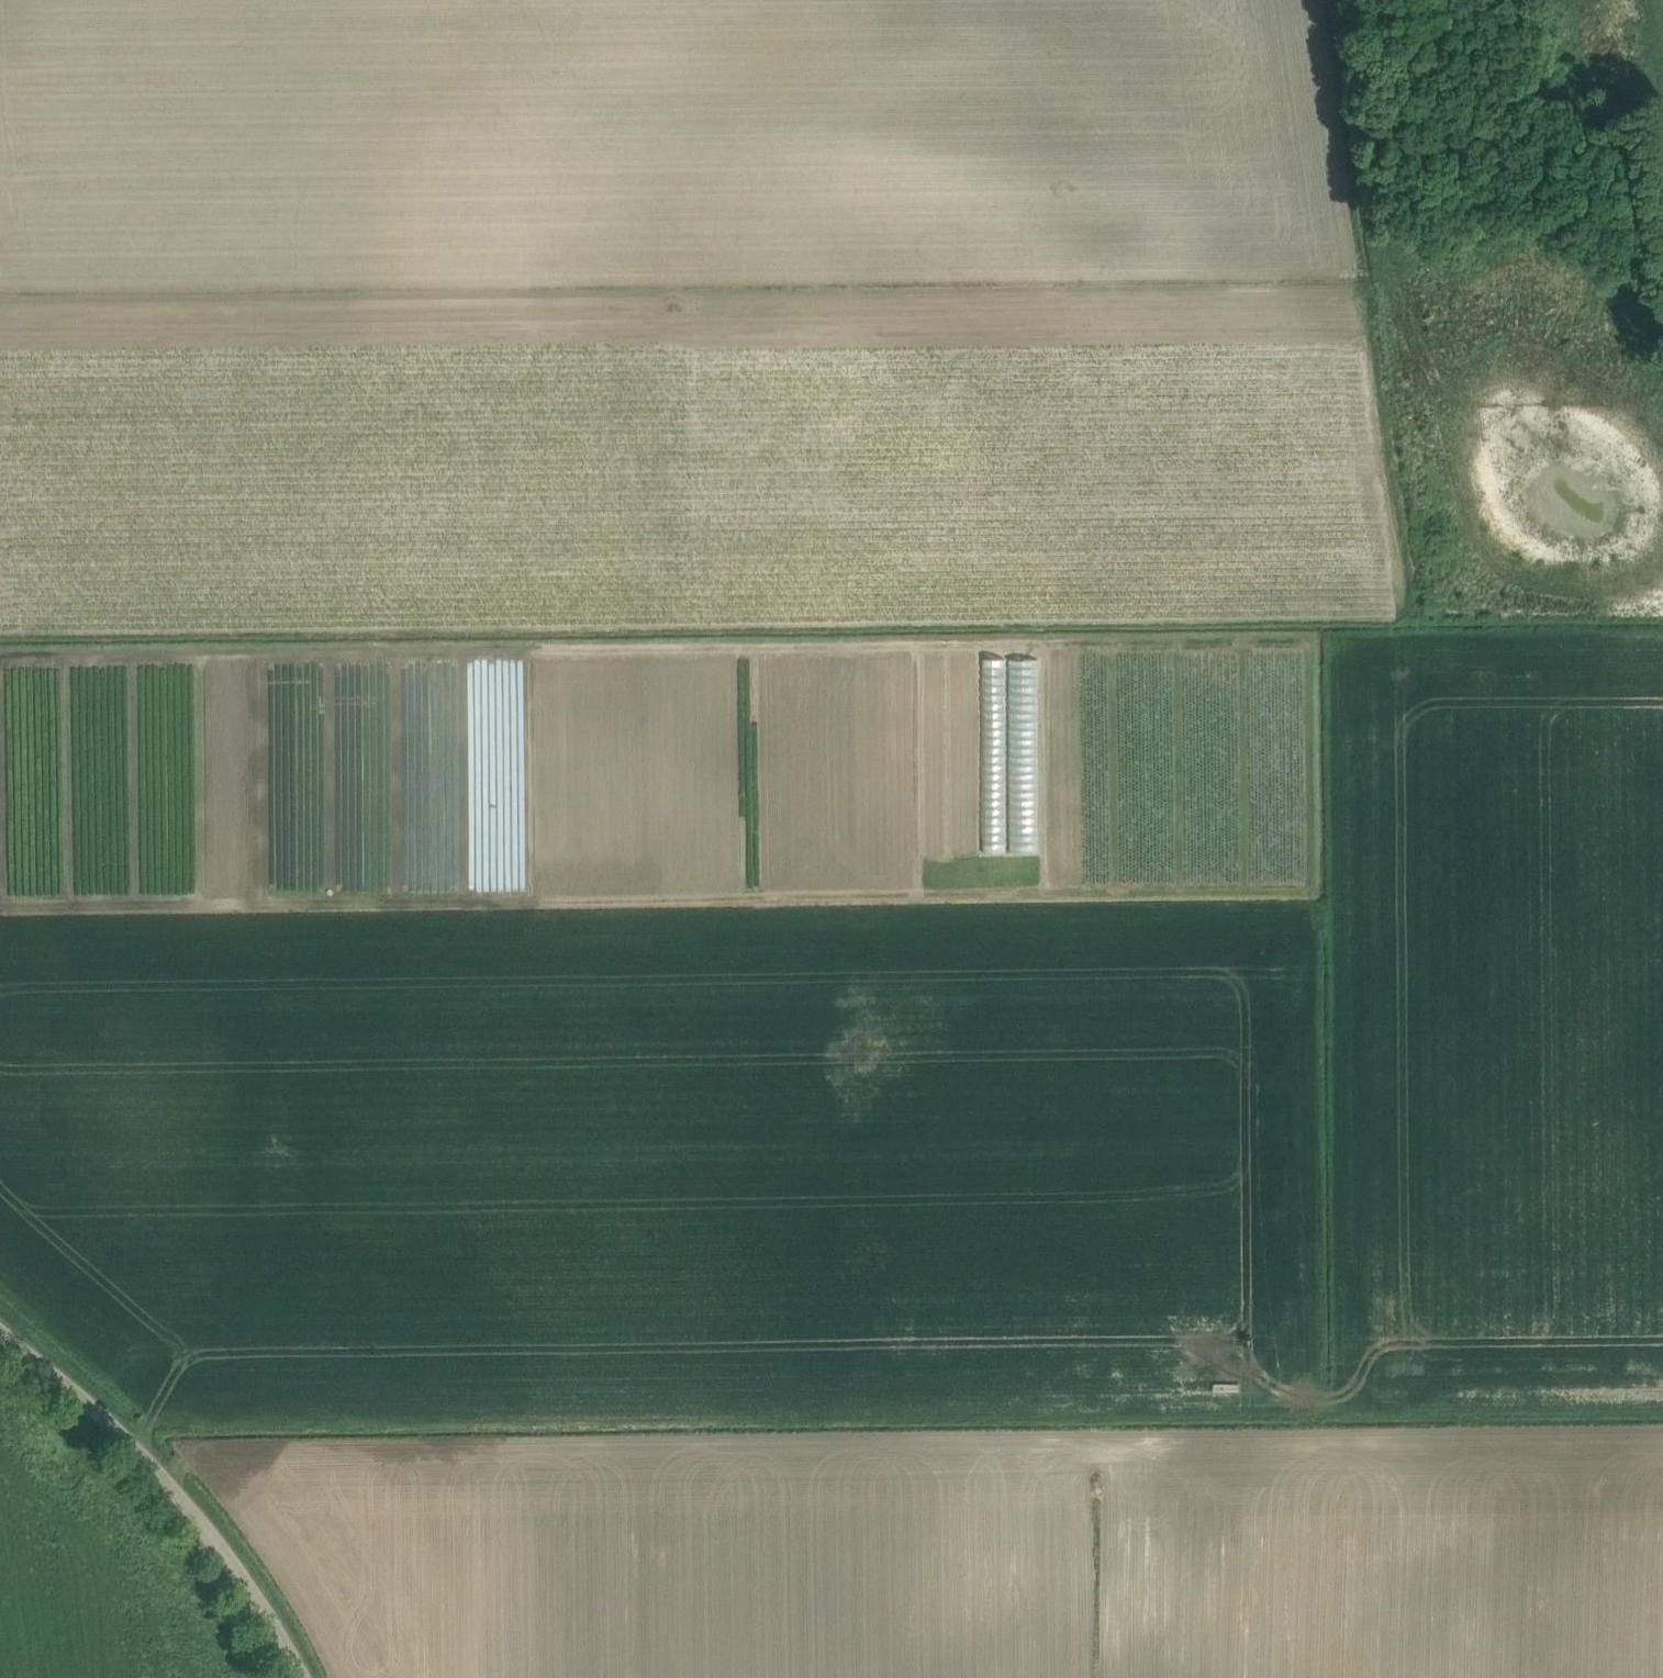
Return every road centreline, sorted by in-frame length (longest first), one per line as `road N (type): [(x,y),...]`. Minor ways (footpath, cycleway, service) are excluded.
road 1 (unclassified): [(303,1677),(241,1574),(166,1481),(107,1420),(0,1331)]

